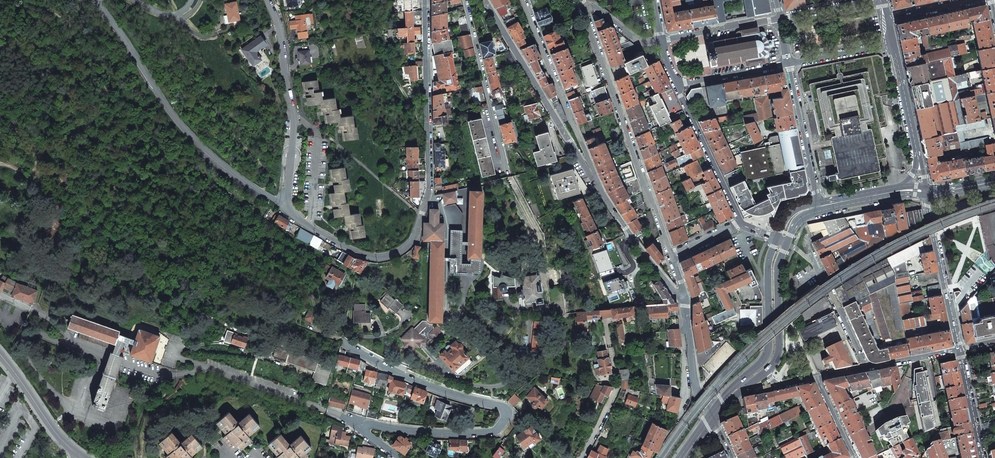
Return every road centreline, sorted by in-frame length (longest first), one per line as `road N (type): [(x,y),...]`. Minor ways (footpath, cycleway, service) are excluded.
road 1 (residential): [(401,457),(362,425),(480,433),(508,416),(348,344),(351,335),(397,330),(405,317)]
road 2 (residential): [(427,0),(430,192),(415,239),(394,254),(368,257),(285,207)]
road 3 (residential): [(671,255),(583,13),(586,1),(640,42),(662,40)]
road 4 (residential): [(484,0),(603,194)]
road 5 (residential): [(269,0),(294,123),(285,207)]
road 6 (residential): [(603,194),(524,0)]
road 7 (residential): [(466,0),(510,176)]
road 8 (residential): [(925,191),(960,349)]
road 9 (secondary): [(776,240),(768,264),(769,352),(739,387)]
road 10 (residential): [(676,84),(741,223)]
road 11 (track): [(367,0),(396,80),(428,137)]
road 12 (residential): [(960,349),(816,379)]
road 13 (residential): [(819,207),(789,64)]
road 14 (residential): [(603,194),(685,303)]
road 15 (secondary): [(767,371),(779,355),(778,266),(787,245)]
road 16 (residential): [(0,354),(81,457)]

